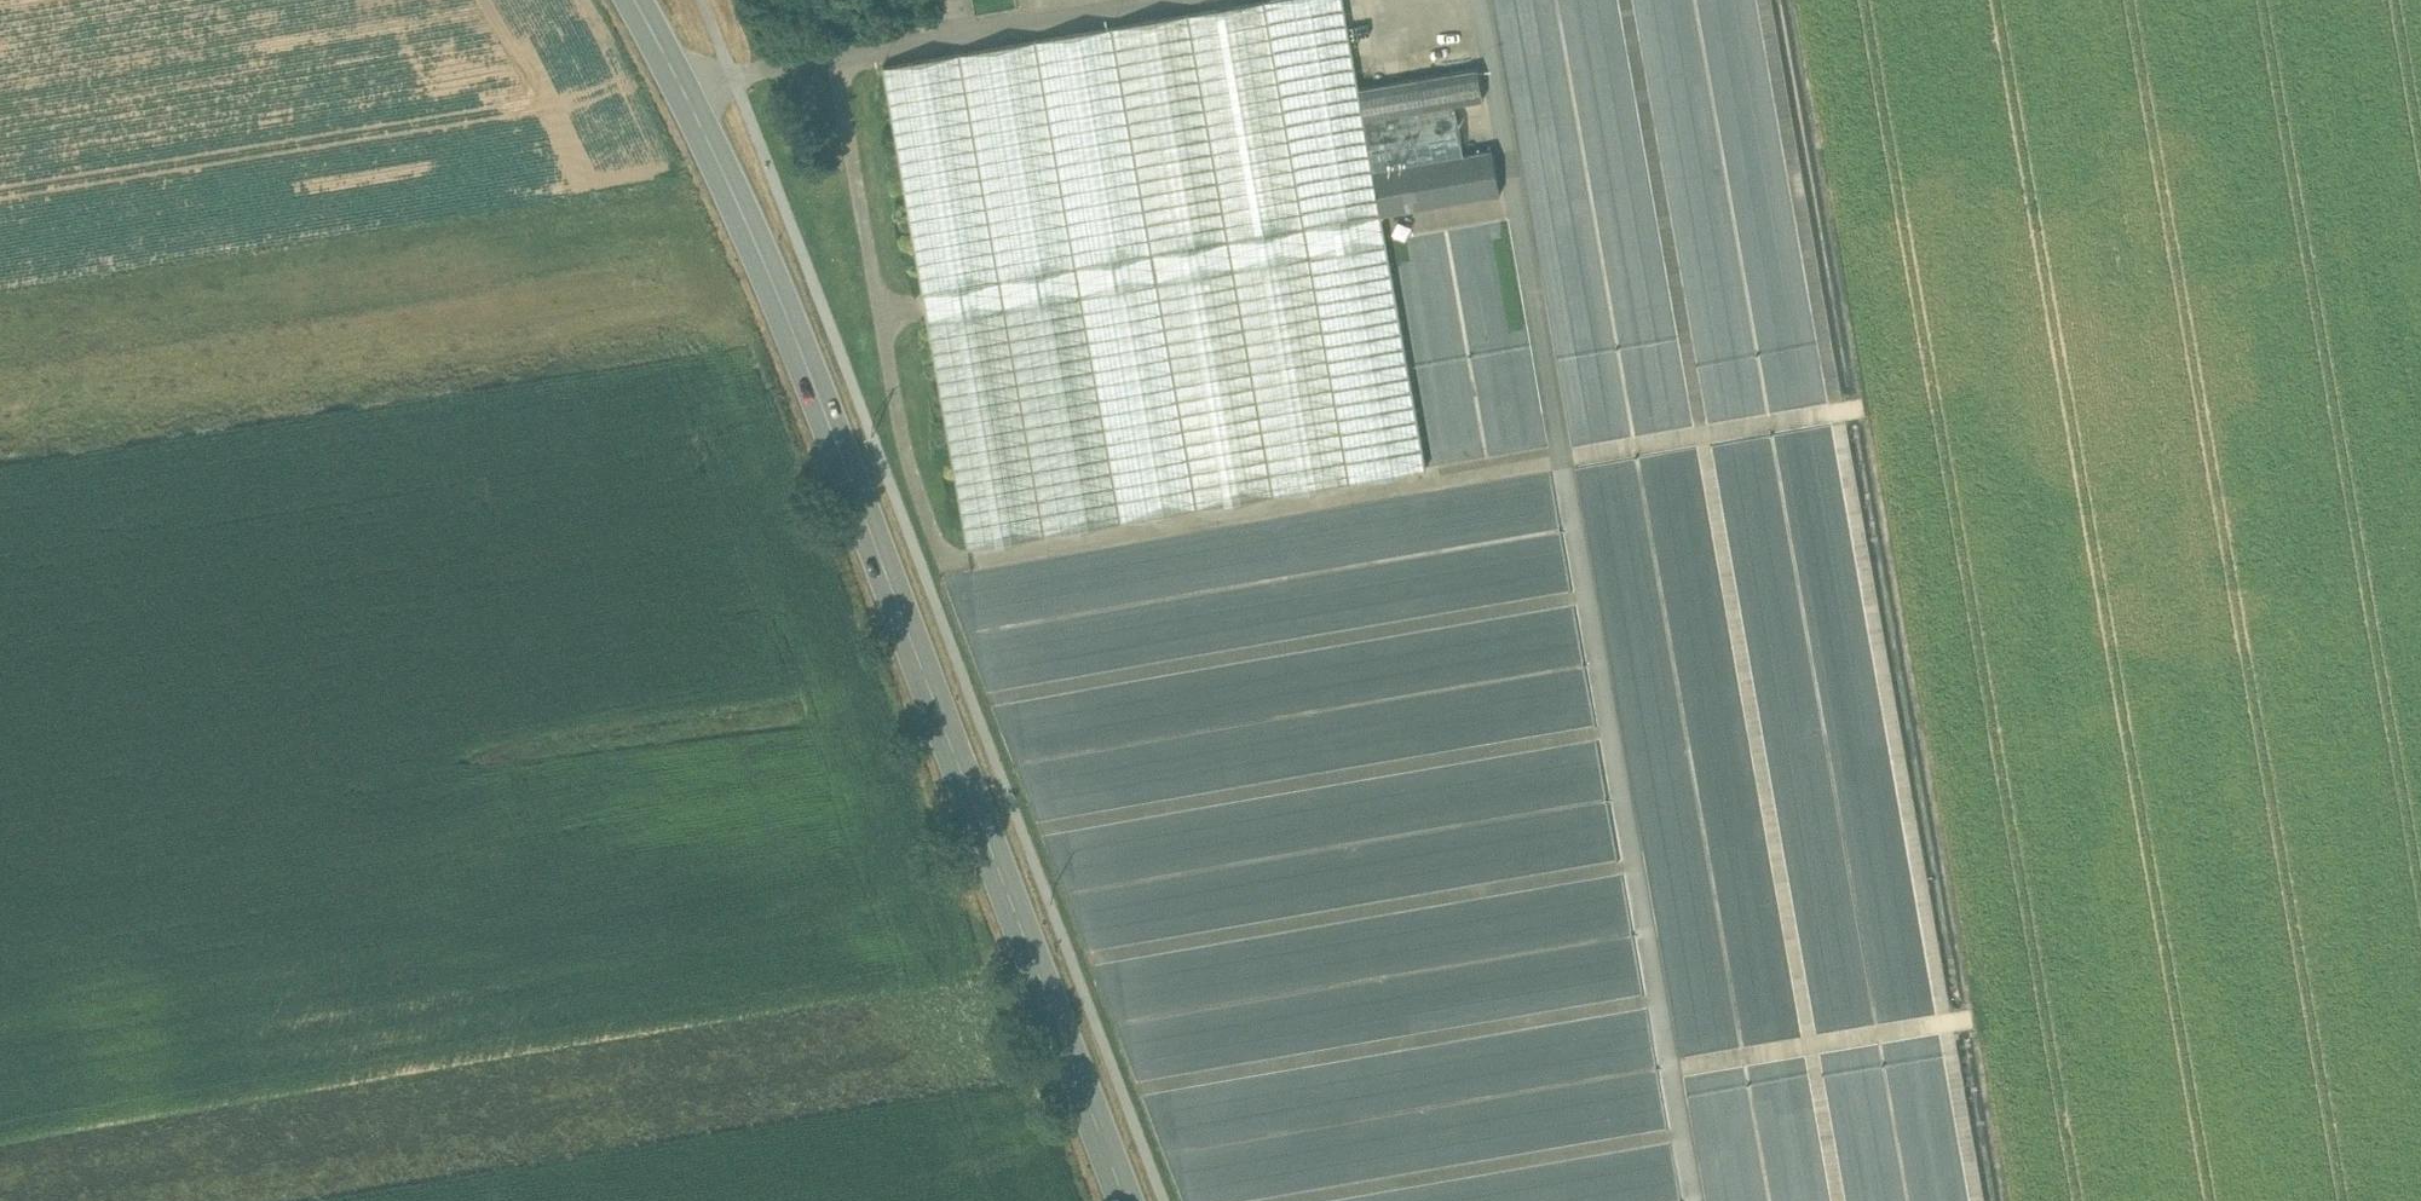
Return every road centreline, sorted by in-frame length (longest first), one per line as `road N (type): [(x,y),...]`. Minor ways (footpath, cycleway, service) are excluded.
road 1 (primary): [(632,0),(761,255),(1127,1200)]

